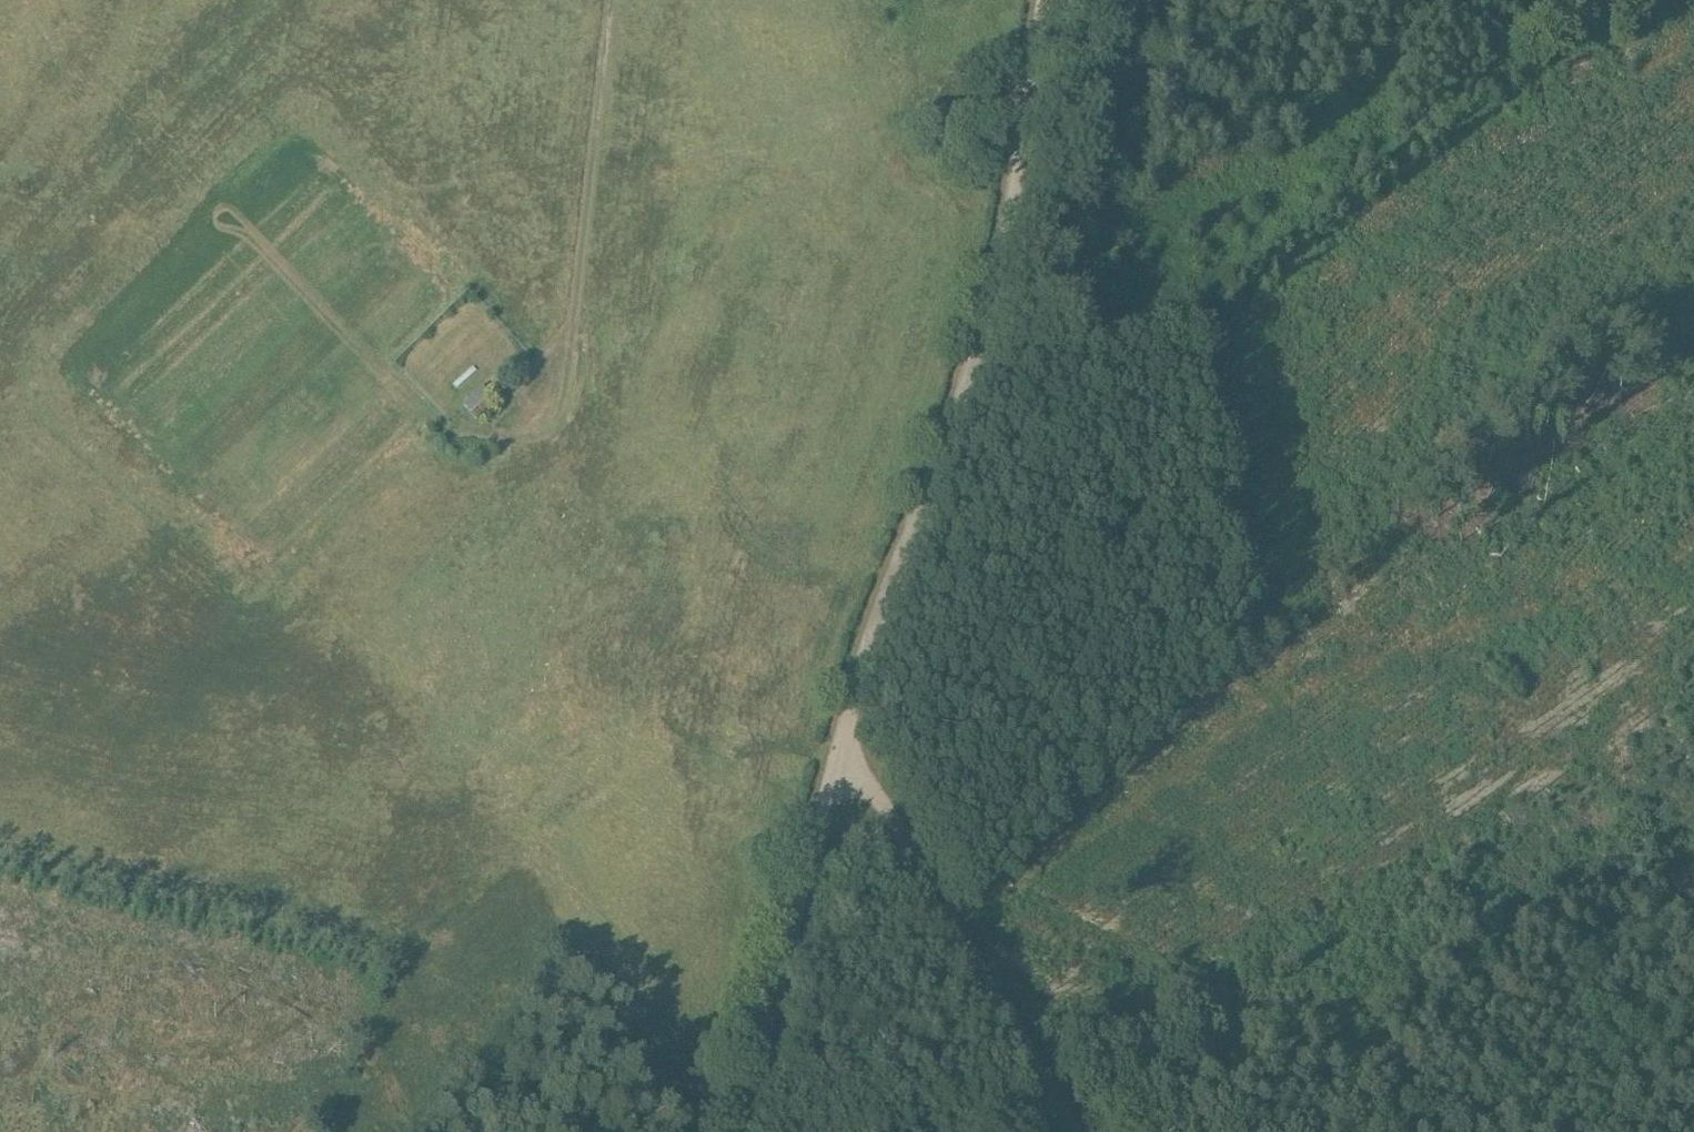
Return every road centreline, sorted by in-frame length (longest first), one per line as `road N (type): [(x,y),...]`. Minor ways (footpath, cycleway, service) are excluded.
road 1 (track): [(595,0),(551,357),(531,406),(509,425),(475,432)]
road 2 (track): [(842,768),(885,804),(1069,1131)]

